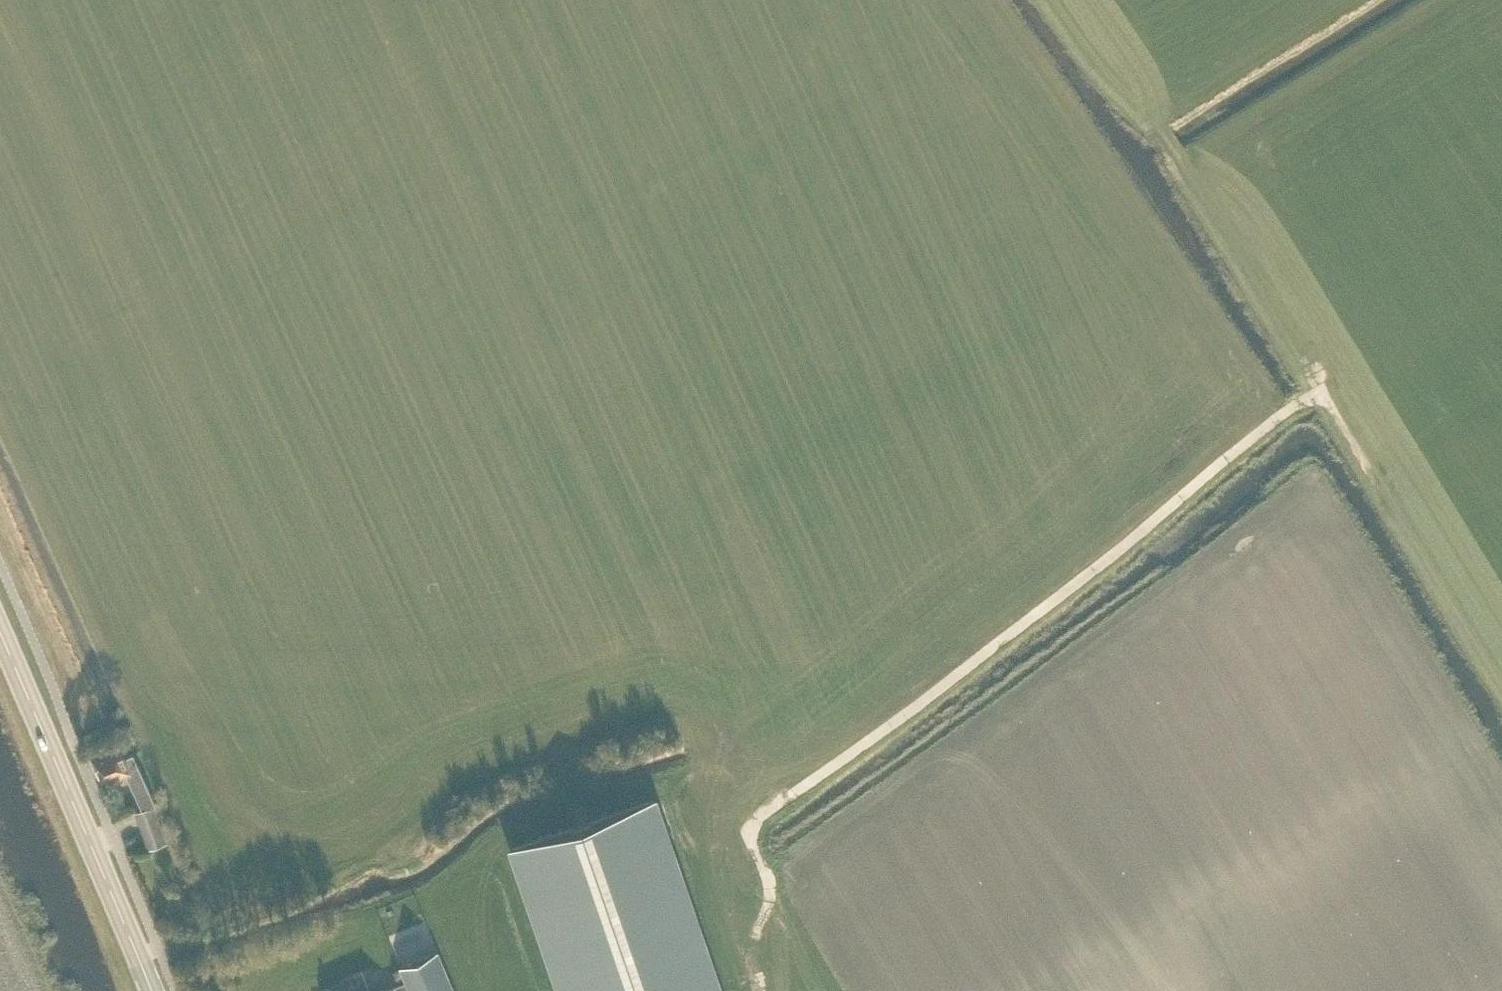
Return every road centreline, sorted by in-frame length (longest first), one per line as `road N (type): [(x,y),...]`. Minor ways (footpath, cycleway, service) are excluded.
road 1 (track): [(745,830),(1004,642),(1315,387),(1362,466)]
road 2 (track): [(1047,0),(1100,75),(1168,141),(1315,387)]
road 3 (primary): [(152,990),(0,633)]

